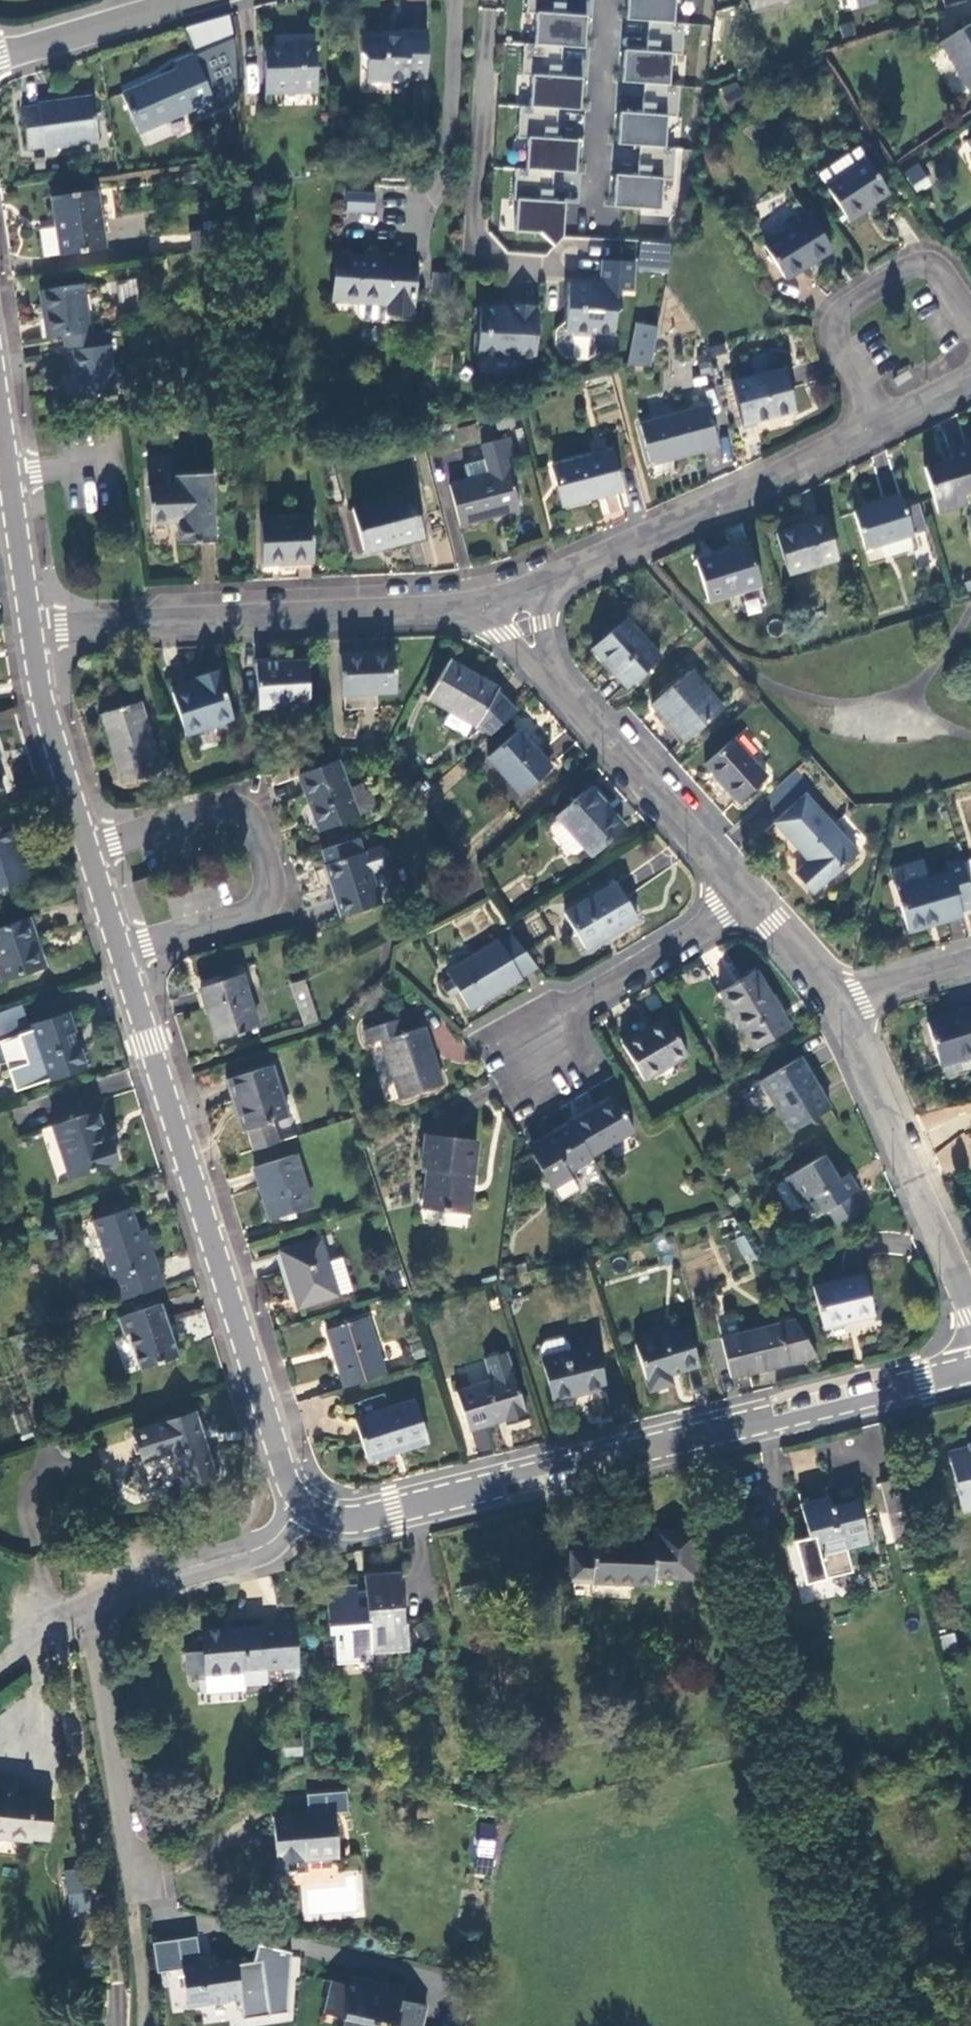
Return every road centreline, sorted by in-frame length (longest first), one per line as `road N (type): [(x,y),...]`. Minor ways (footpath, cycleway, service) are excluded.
road 1 (residential): [(316,1512),(351,1521),(970,1374)]
road 2 (residential): [(124,964),(291,1489),(316,1512)]
road 3 (residential): [(32,643),(517,607)]
road 4 (residential): [(124,964),(278,921),(243,810),(90,854)]
road 5 (residential): [(265,1935),(167,1913),(134,1878),(86,1615)]
road 6 (residential): [(517,607),(879,430)]
road 7 (residential): [(517,607),(530,661),(741,910)]
road 8 (residential): [(843,1017),(970,1341)]
road 9 (residential): [(879,430),(820,333),(923,267),(970,340)]
road 10 (residential): [(534,1074),(561,1019),(741,910)]
road 11 (residential): [(86,1615),(276,1550),(316,1512)]
road 12 (residential): [(32,643),(90,854)]
road 13 (residential): [(0,428),(32,643)]
road 14 (residential): [(0,59),(209,0)]
road 15 (residential): [(595,186),(597,0)]
road 16 (residential): [(741,910),(843,1017)]
road 17 (residential): [(843,1017),(877,996),(970,966)]

